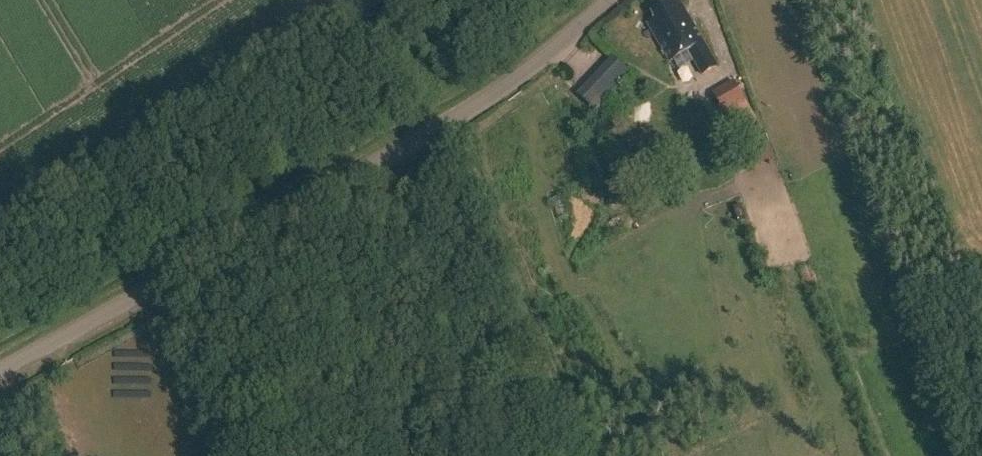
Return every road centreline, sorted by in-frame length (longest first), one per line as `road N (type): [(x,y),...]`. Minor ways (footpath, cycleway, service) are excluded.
road 1 (unclassified): [(0,370),(433,134),(513,83),(609,0)]

